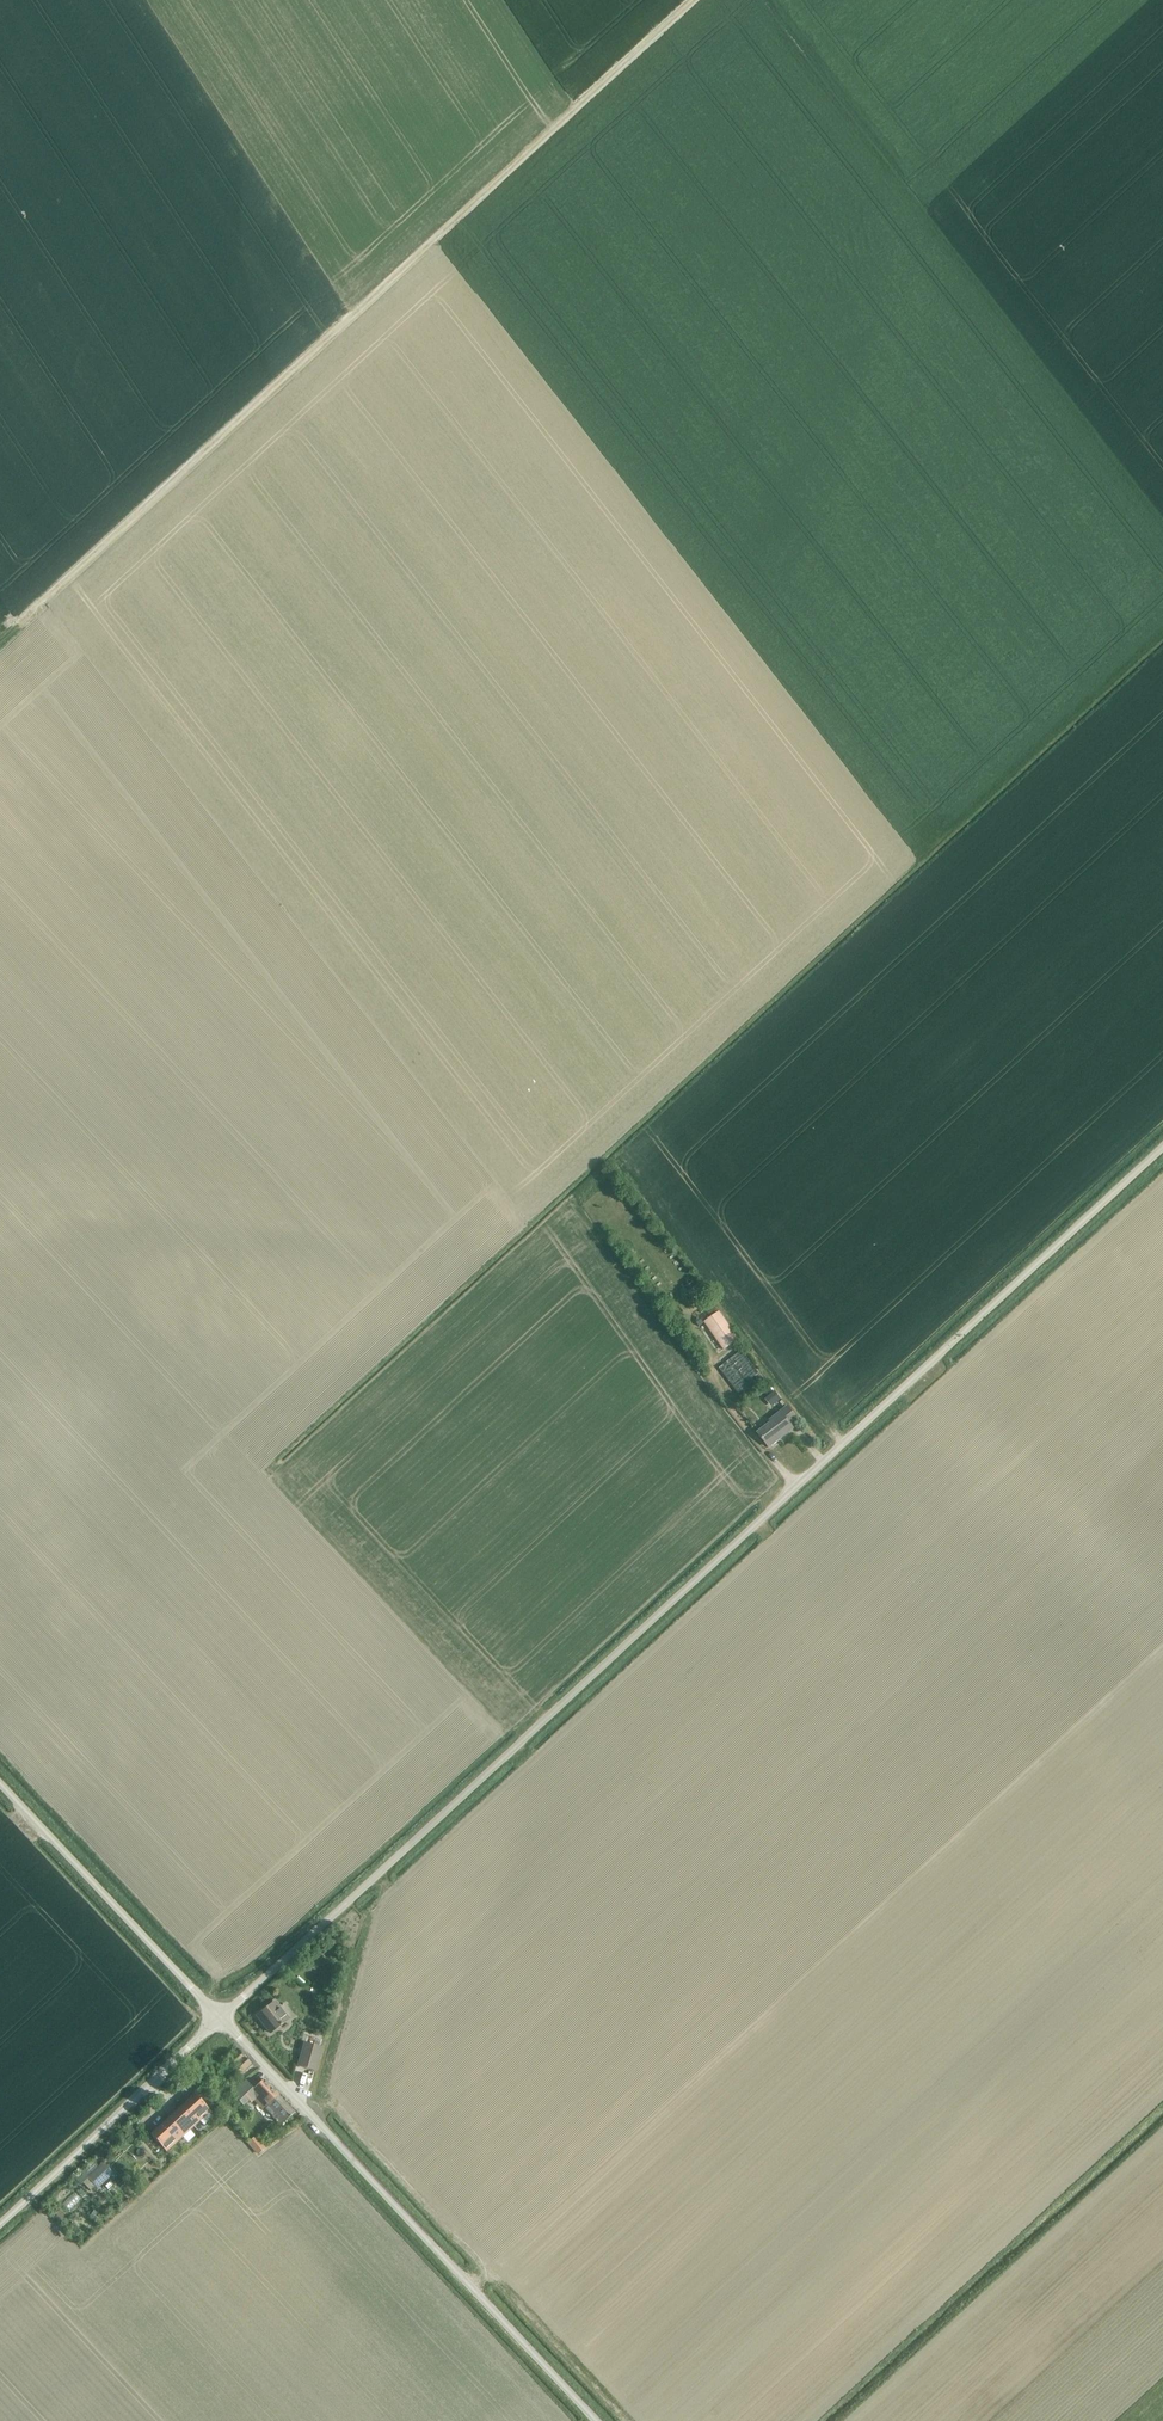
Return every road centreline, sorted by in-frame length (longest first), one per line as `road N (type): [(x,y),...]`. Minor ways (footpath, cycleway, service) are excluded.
road 1 (unclassified): [(220,2017),(1162,1147)]
road 2 (unclassified): [(597,2420),(220,2017)]
road 3 (unclassified): [(220,2017),(0,1782)]
road 4 (unclassified): [(0,2222),(220,2017)]

